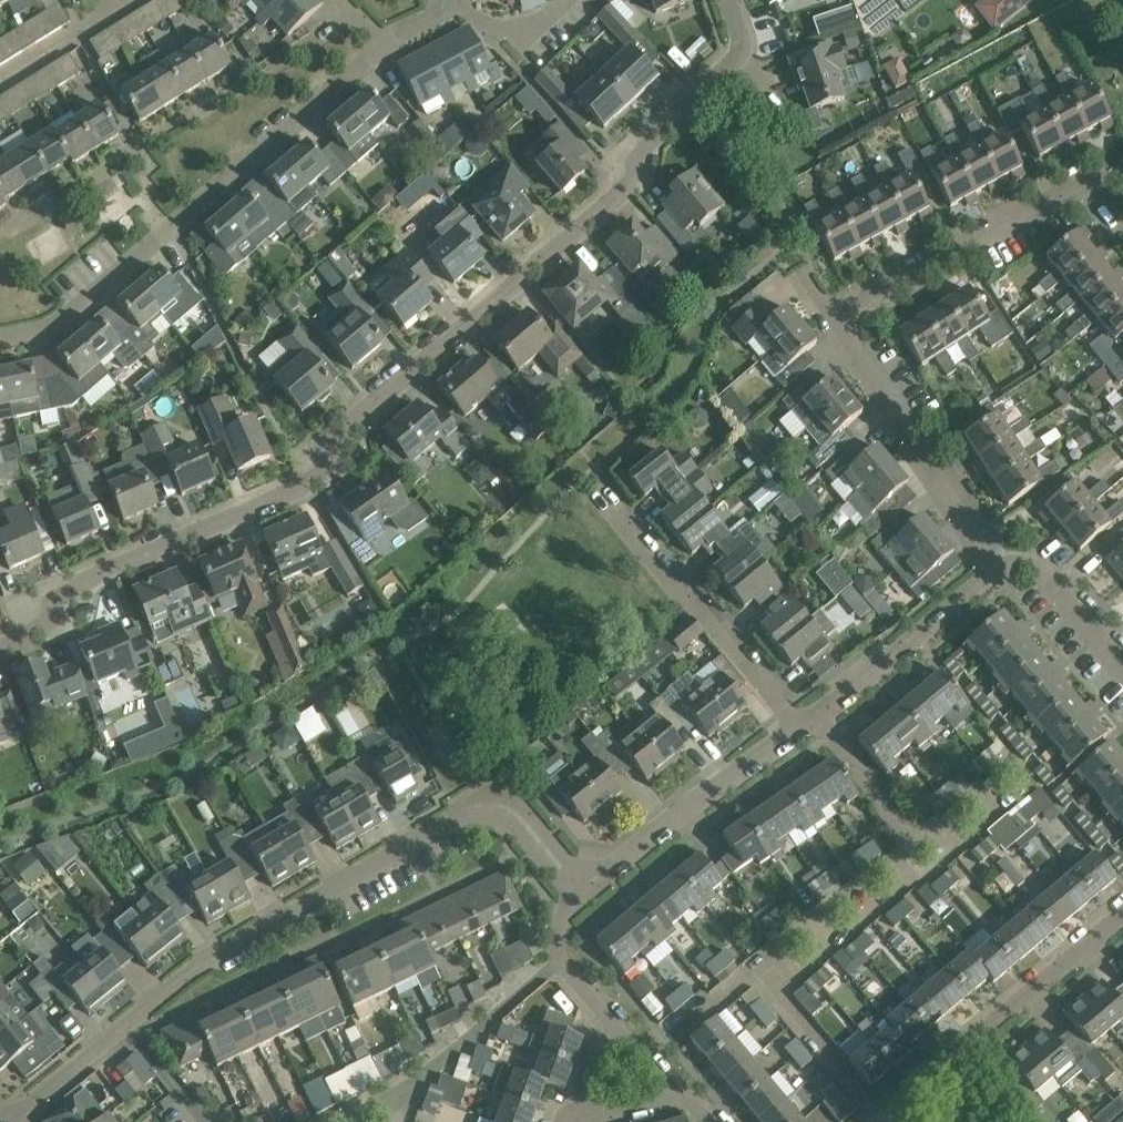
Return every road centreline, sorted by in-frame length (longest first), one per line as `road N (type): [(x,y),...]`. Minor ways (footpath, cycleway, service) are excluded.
road 1 (residential): [(0,642),(49,599),(325,468),(328,447),(632,182),(636,158),(665,122),(727,67),(742,42),(728,0)]
road 2 (unclassified): [(0,340),(70,316),(388,45),(460,9)]
road 3 (residential): [(128,1023),(199,963),(469,806),(486,803),(515,817),(569,898)]
road 4 (residential): [(857,1121),(1122,902)]
road 5 (residential): [(1122,218),(1099,188),(1071,185),(833,318)]
road 6 (residential): [(801,725),(596,494)]
road 7 (residential): [(999,569),(833,318)]
road 8 (residential): [(569,898),(801,725)]
road 9 (residential): [(801,725),(999,569)]
road 10 (residential): [(410,1088),(560,962)]
road 11 (residential): [(1122,669),(1045,577),(1031,566),(999,569)]
road 12 (residential): [(7,1121),(128,1023)]
road 13 (residential): [(128,1023),(212,1121)]

